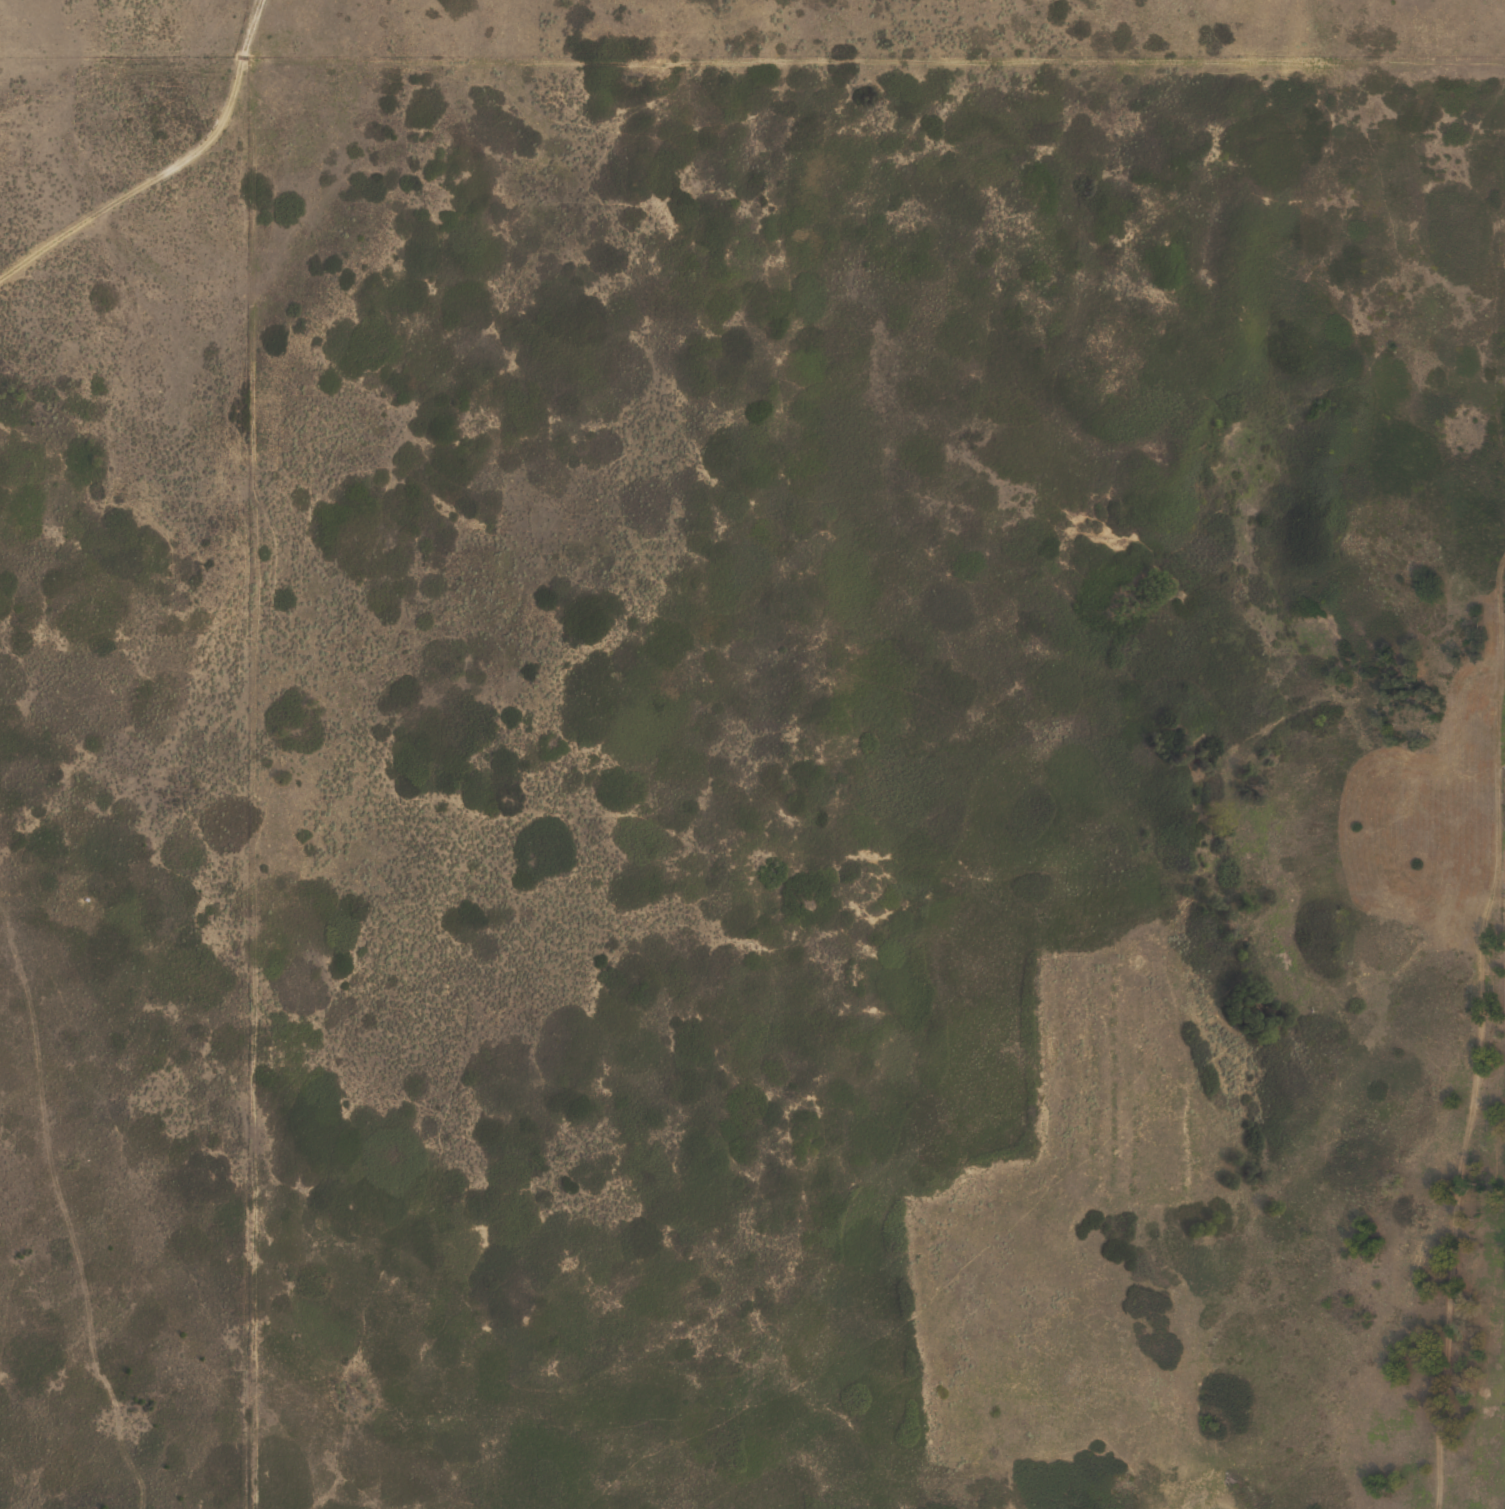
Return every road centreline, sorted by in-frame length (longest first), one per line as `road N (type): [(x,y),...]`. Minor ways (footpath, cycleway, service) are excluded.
road 1 (residential): [(257,0),(237,63),(190,89),(0,122)]

